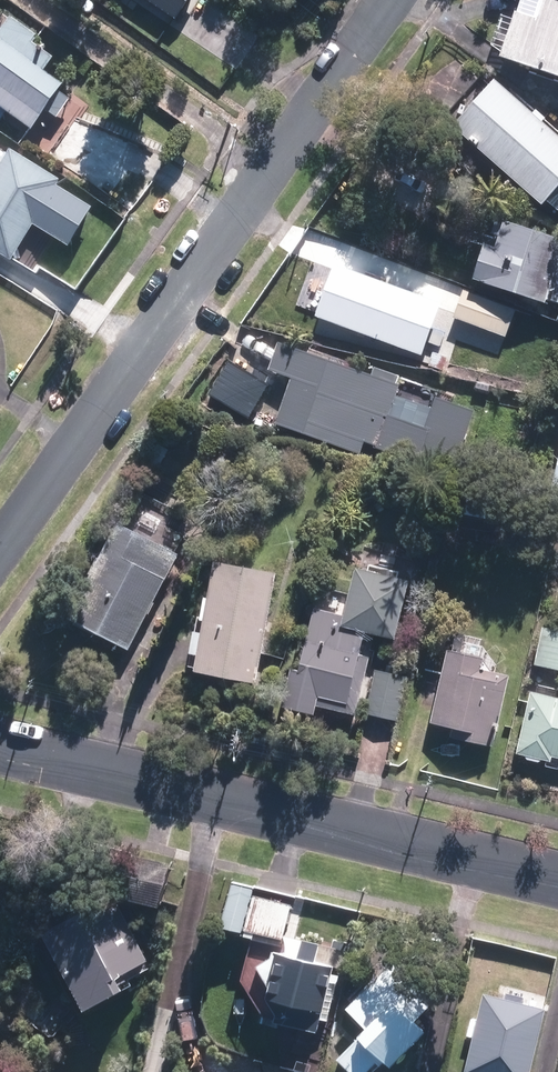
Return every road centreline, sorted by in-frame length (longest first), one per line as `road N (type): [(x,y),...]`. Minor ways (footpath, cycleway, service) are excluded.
road 1 (residential): [(393,0),(0,549)]
road 2 (residential): [(0,743),(557,880)]

